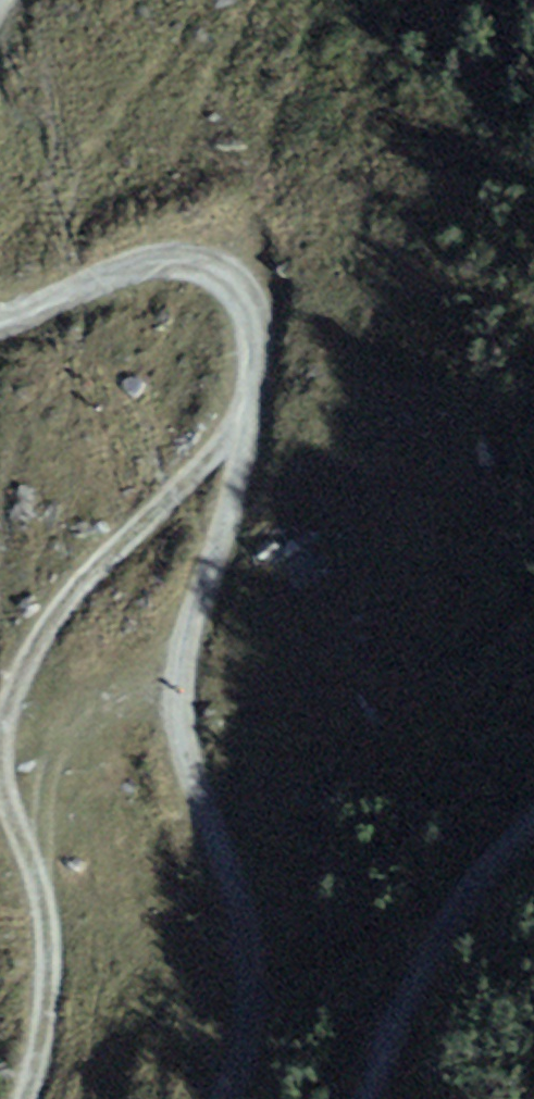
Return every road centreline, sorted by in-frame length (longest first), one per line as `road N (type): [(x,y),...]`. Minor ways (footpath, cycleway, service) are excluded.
road 1 (track): [(246,428),(84,582),(5,714),(9,817),(47,940),(23,1098)]
road 2 (track): [(246,428),(171,635),(203,808),(239,896),(249,952),(217,1098)]
road 3 (track): [(0,324),(138,265),(193,263),(225,278),(248,306),(255,373),(246,428)]
road 4 (track): [(372,1098),(453,936),(533,822)]

